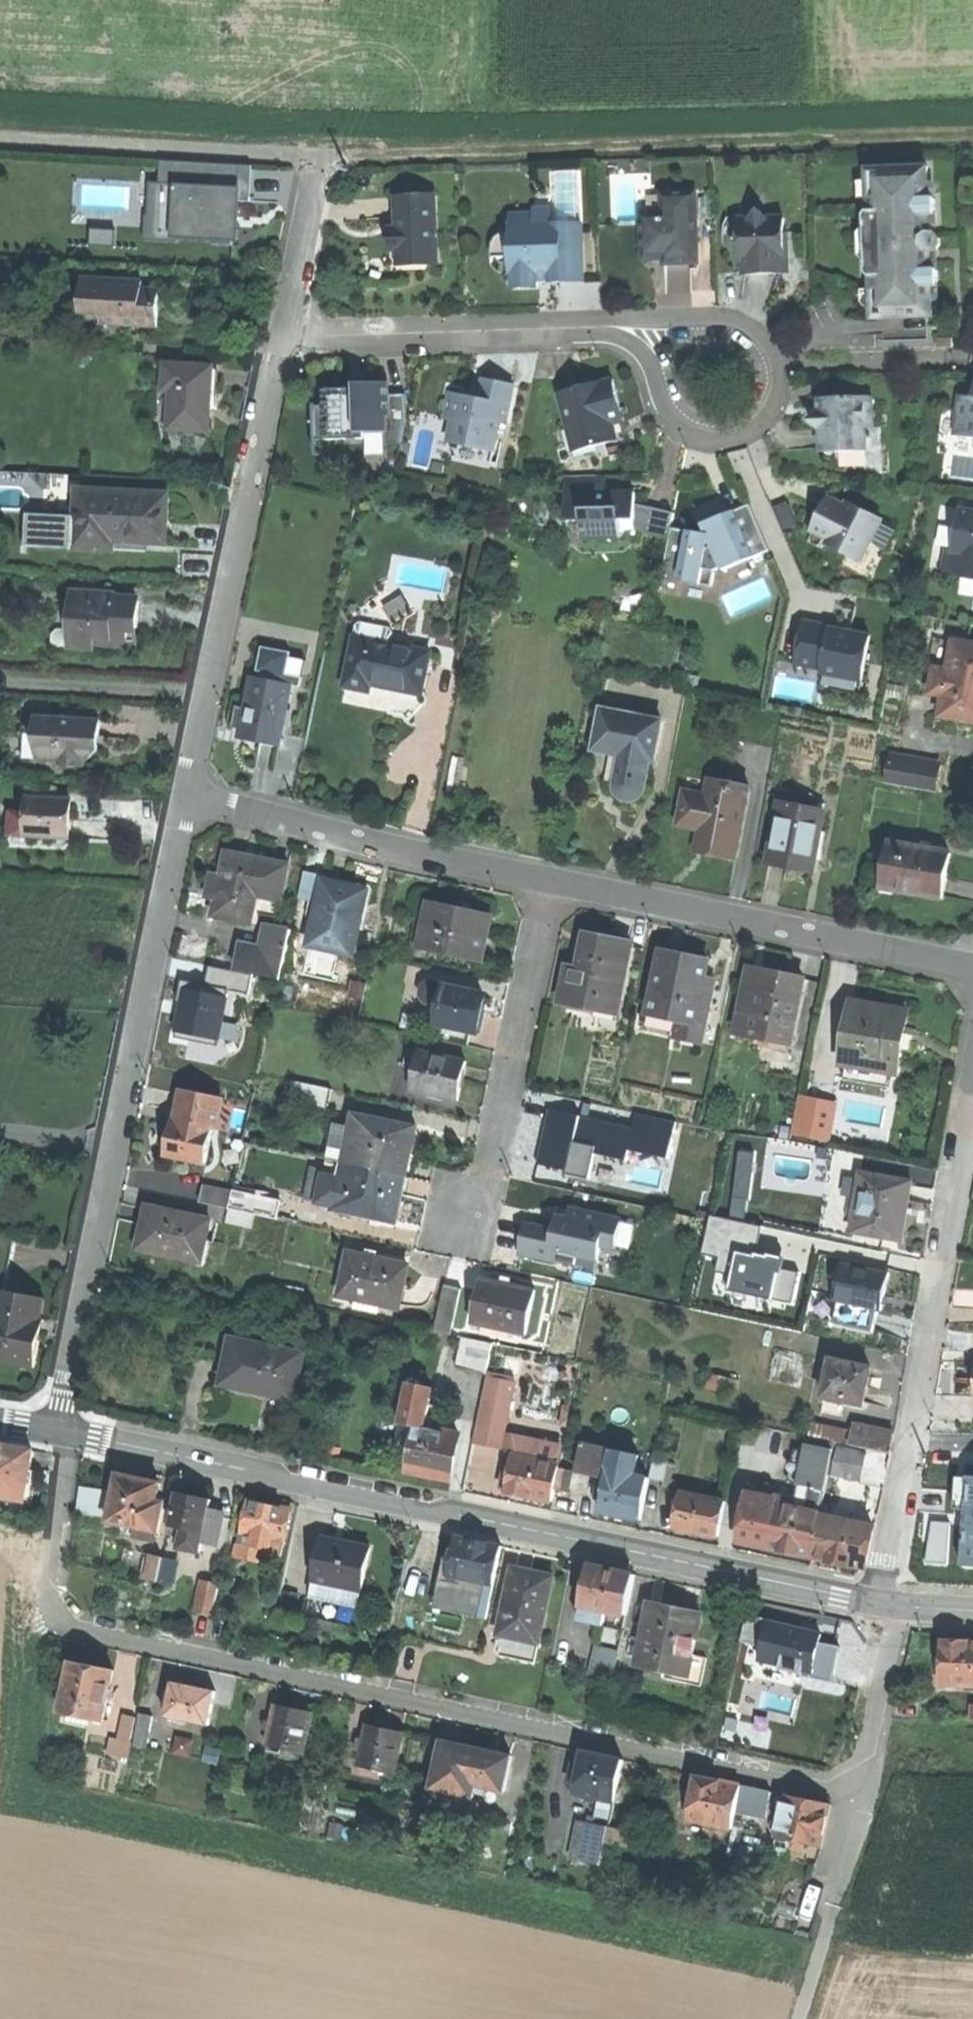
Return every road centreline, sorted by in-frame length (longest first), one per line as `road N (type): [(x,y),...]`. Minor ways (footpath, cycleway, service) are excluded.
road 1 (residential): [(906,1606),(869,1797),(81,1632),(48,1600),(69,1433)]
road 2 (track): [(0,139),(322,158),(972,138)]
road 3 (tertiary): [(69,1433),(879,1602)]
road 4 (residential): [(187,798),(59,1431)]
road 5 (residential): [(879,1602),(972,1093)]
road 6 (residential): [(552,880),(972,974)]
road 7 (residential): [(607,327),(651,367),(683,431),(709,442),(732,439),(771,416),(777,371),(755,331),(713,318),(663,320)]
road 8 (residential): [(187,798),(552,880)]
road 9 (residential): [(279,347),(207,694)]
road 10 (residential): [(552,880),(481,1222)]
road 11 (residential): [(279,347),(607,327)]
road 12 (residential): [(0,682),(207,694)]
road 13 (residential): [(322,158),(279,347)]

